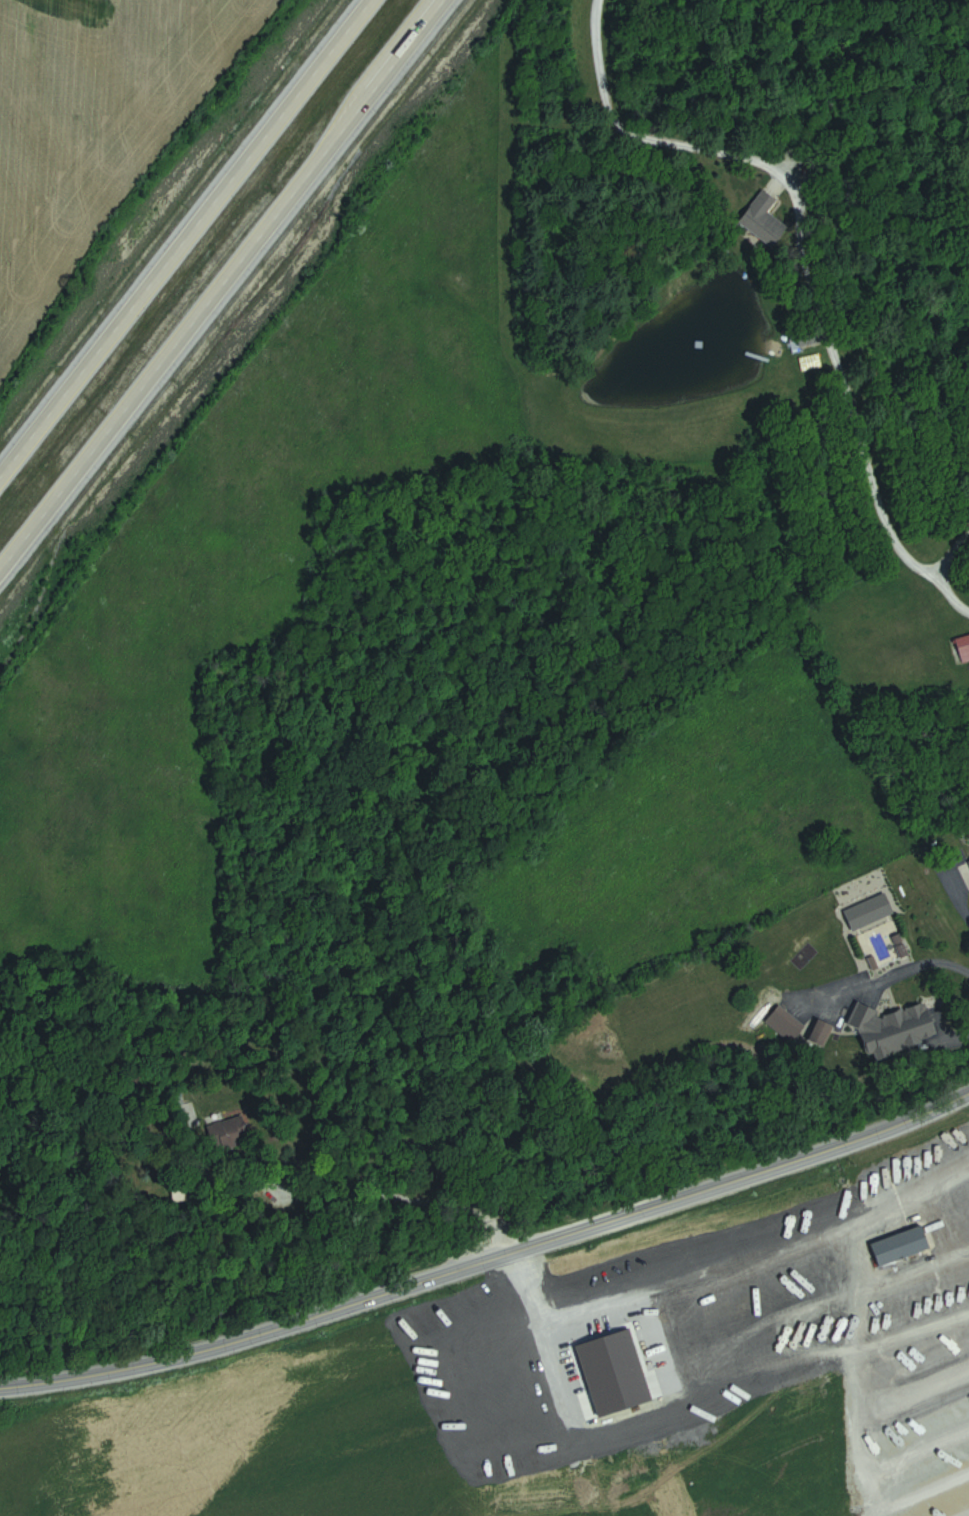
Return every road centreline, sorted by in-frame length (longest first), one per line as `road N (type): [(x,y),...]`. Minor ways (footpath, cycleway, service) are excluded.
road 1 (secondary): [(0,1385),(63,1378),(359,1303),(968,1093)]
road 2 (trunk): [(0,561),(435,0)]
road 3 (trunk): [(359,0),(0,464)]

